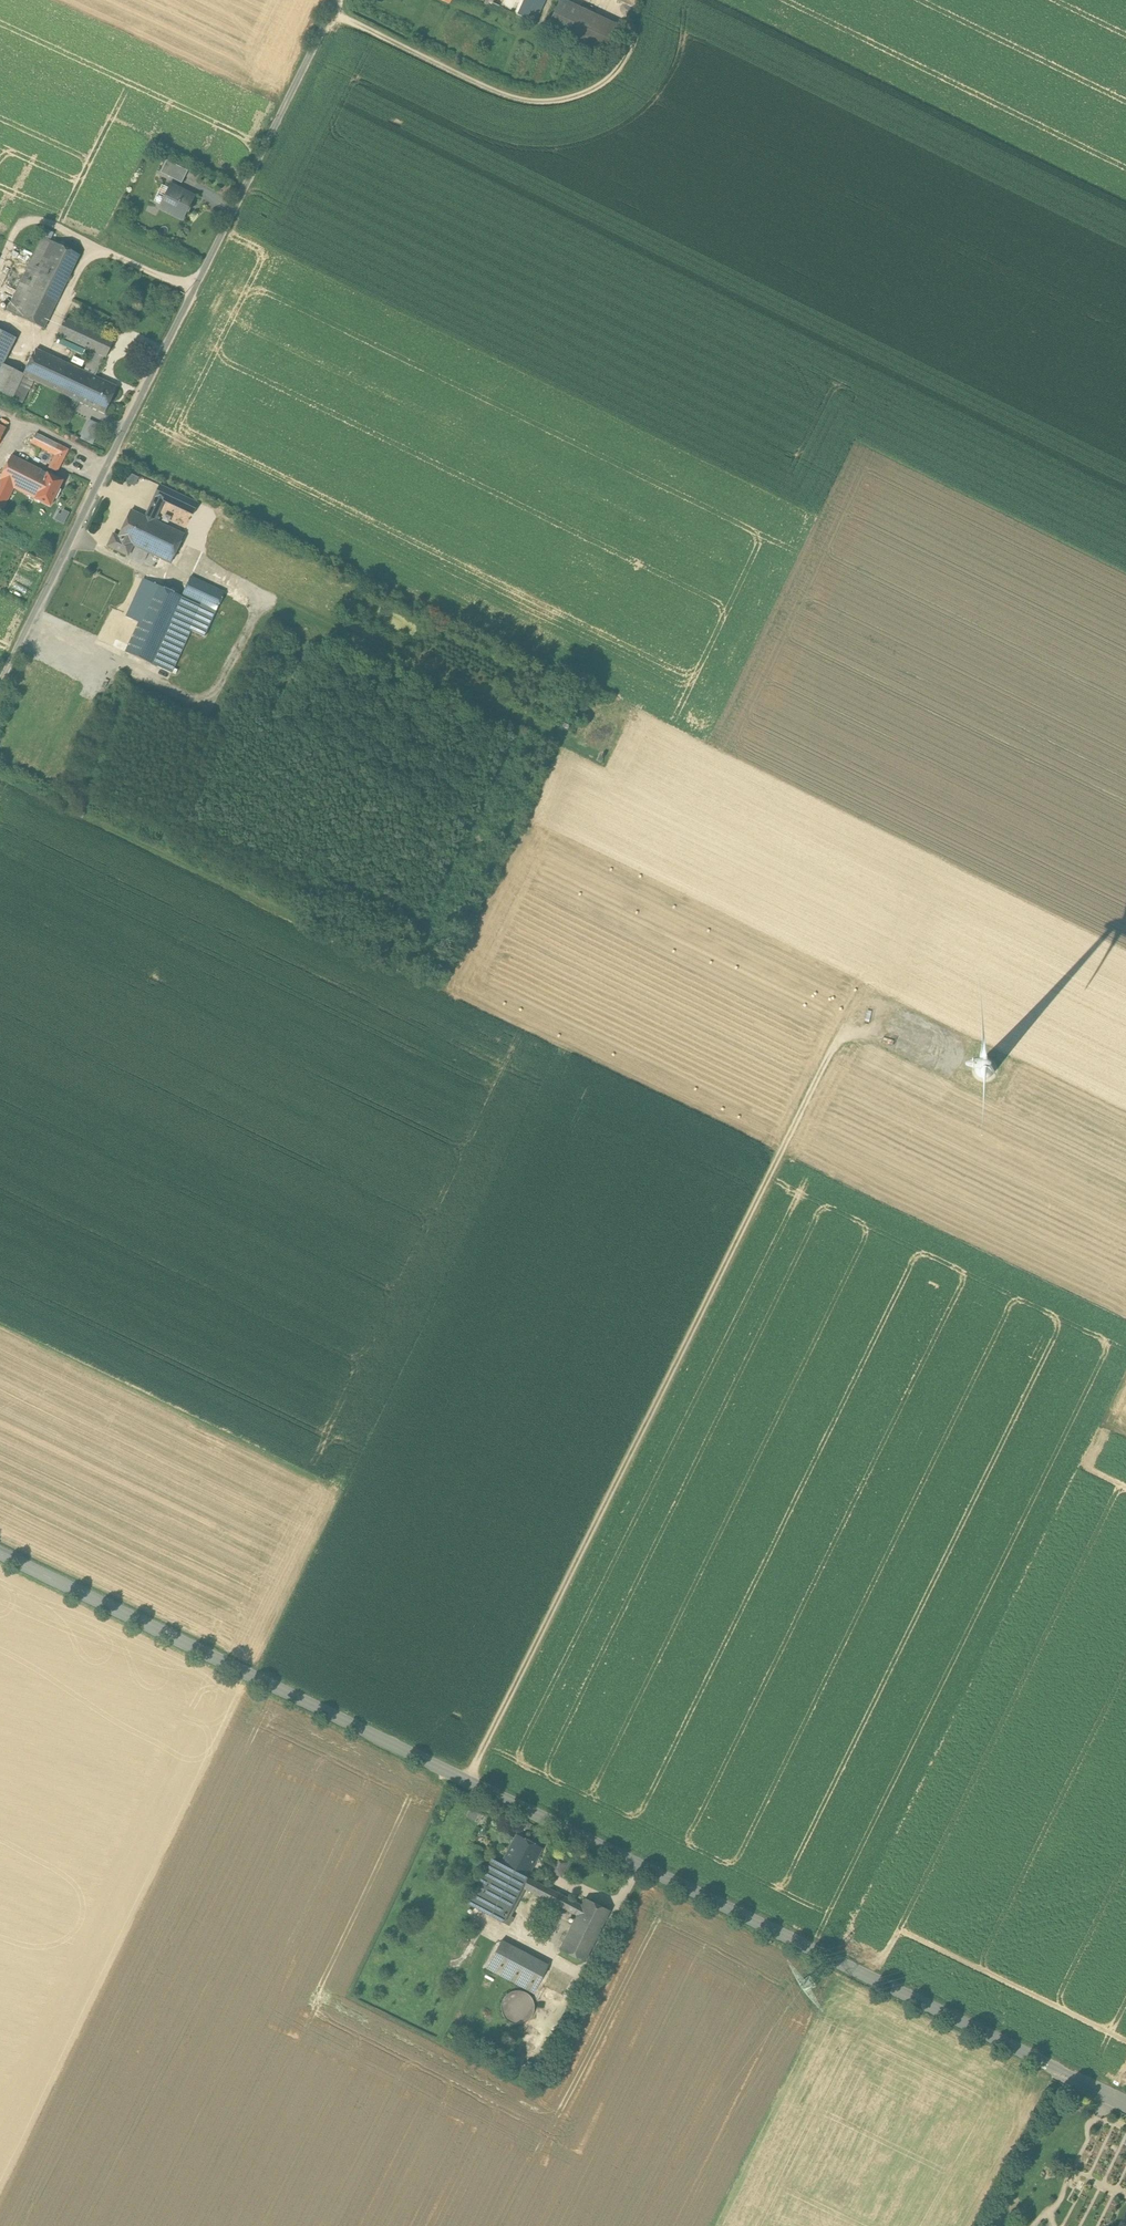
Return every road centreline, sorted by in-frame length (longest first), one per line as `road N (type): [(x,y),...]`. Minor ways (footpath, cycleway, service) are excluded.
road 1 (tertiary): [(1125,2100),(0,1551)]
road 2 (track): [(469,1779),(848,1018),(956,1068)]
road 3 (unclassified): [(336,0),(0,684)]

